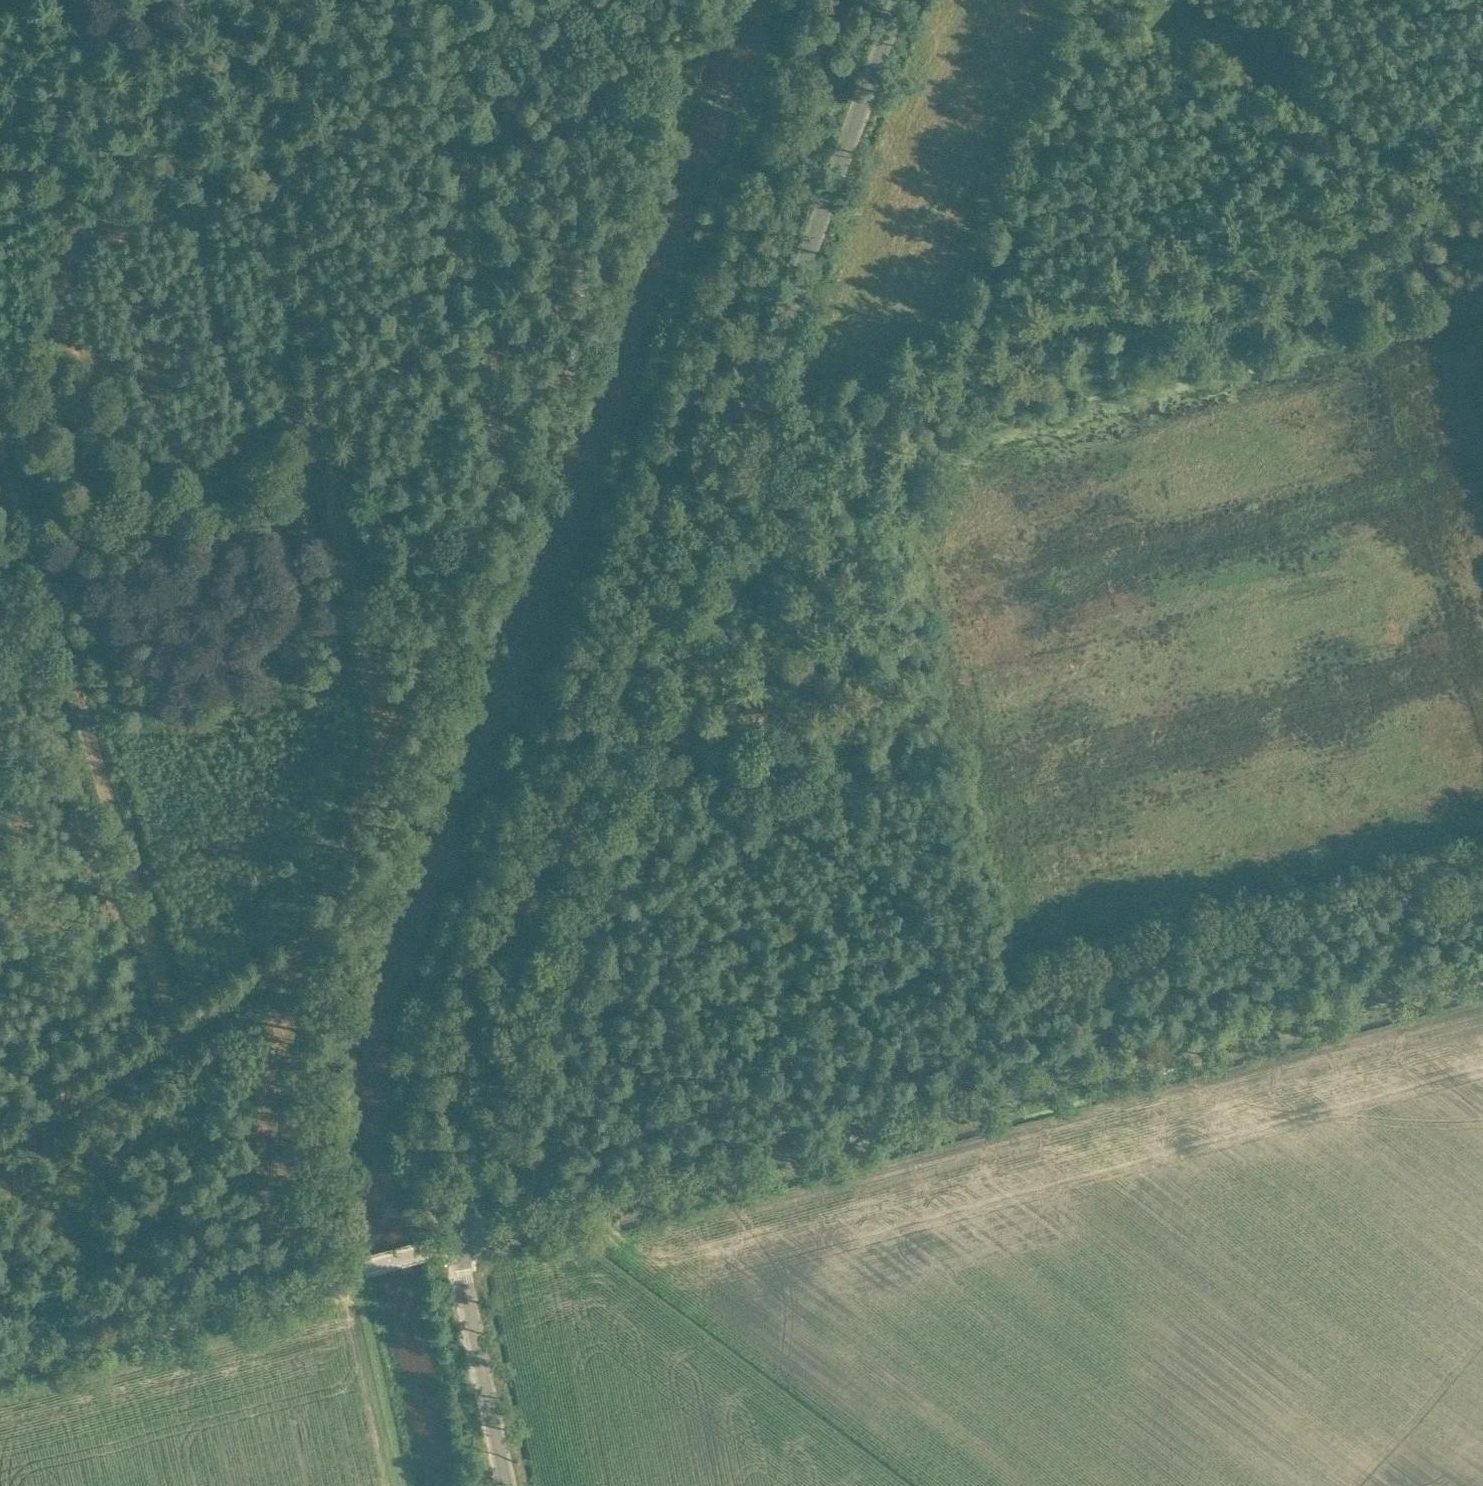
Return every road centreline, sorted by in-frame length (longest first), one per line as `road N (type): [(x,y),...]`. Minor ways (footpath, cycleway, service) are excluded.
road 1 (track): [(298,1288),(279,1118),(284,1001),(496,447),(449,0)]
road 2 (unclassified): [(458,1244),(464,1205),(909,0)]
road 3 (unclassified): [(458,1244),(1482,974)]
road 4 (track): [(0,1369),(338,1275)]
road 5 (track): [(305,949),(0,1109)]
road 6 (unclassified): [(509,1485),(458,1244)]
road 7 (unclassified): [(338,1275),(458,1244)]

